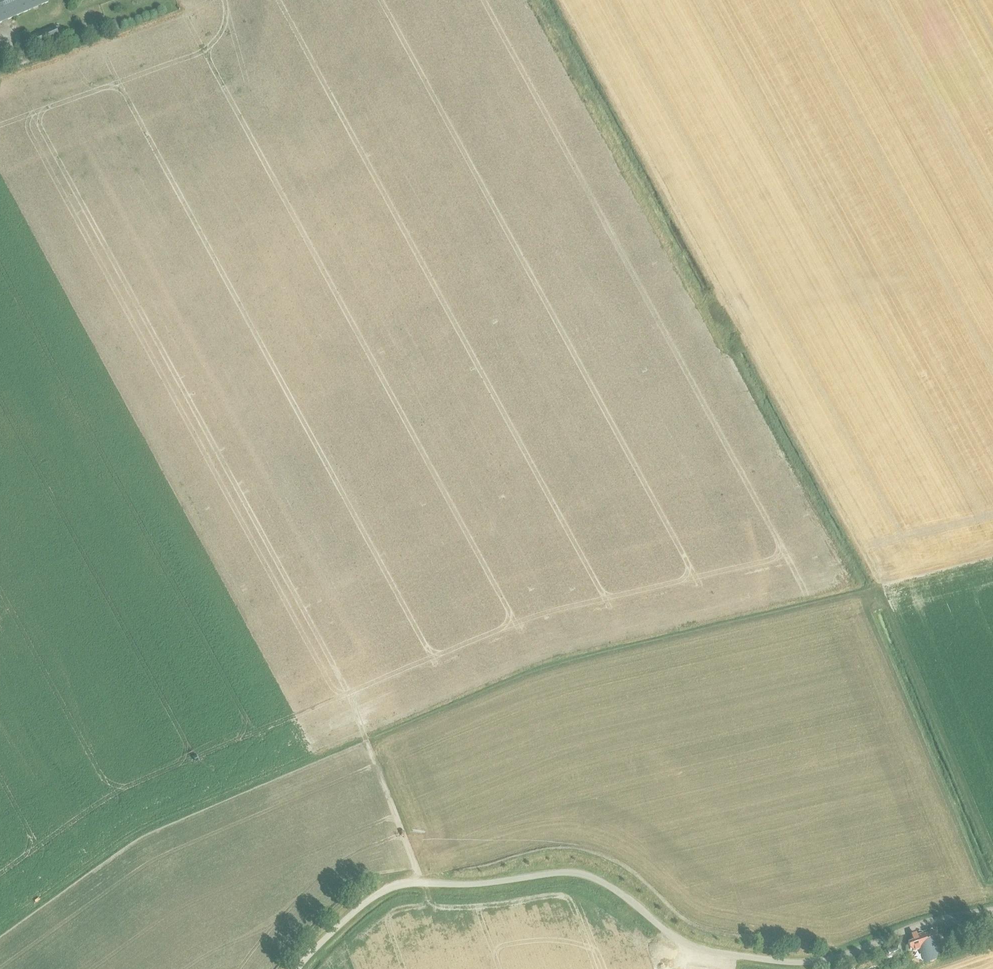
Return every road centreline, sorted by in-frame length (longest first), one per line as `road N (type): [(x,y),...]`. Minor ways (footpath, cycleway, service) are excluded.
road 1 (unclassified): [(297,968),(374,896),(415,882),(576,873),(617,890),(682,942),(783,961),(833,958),(926,923),(992,911)]

